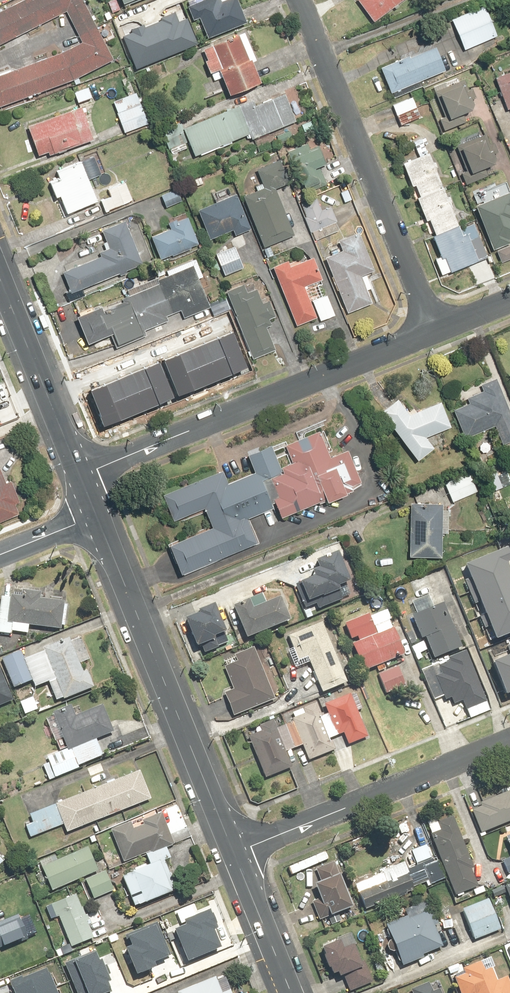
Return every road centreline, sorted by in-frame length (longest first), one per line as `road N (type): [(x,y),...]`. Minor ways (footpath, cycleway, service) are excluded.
road 1 (residential): [(434,331),(83,475)]
road 2 (secondary): [(236,852),(100,518)]
road 3 (residential): [(434,331),(299,0)]
road 4 (residential): [(236,852),(509,740)]
road 5 (secondary): [(83,475),(0,271)]
road 6 (secondary): [(293,992),(236,852)]

